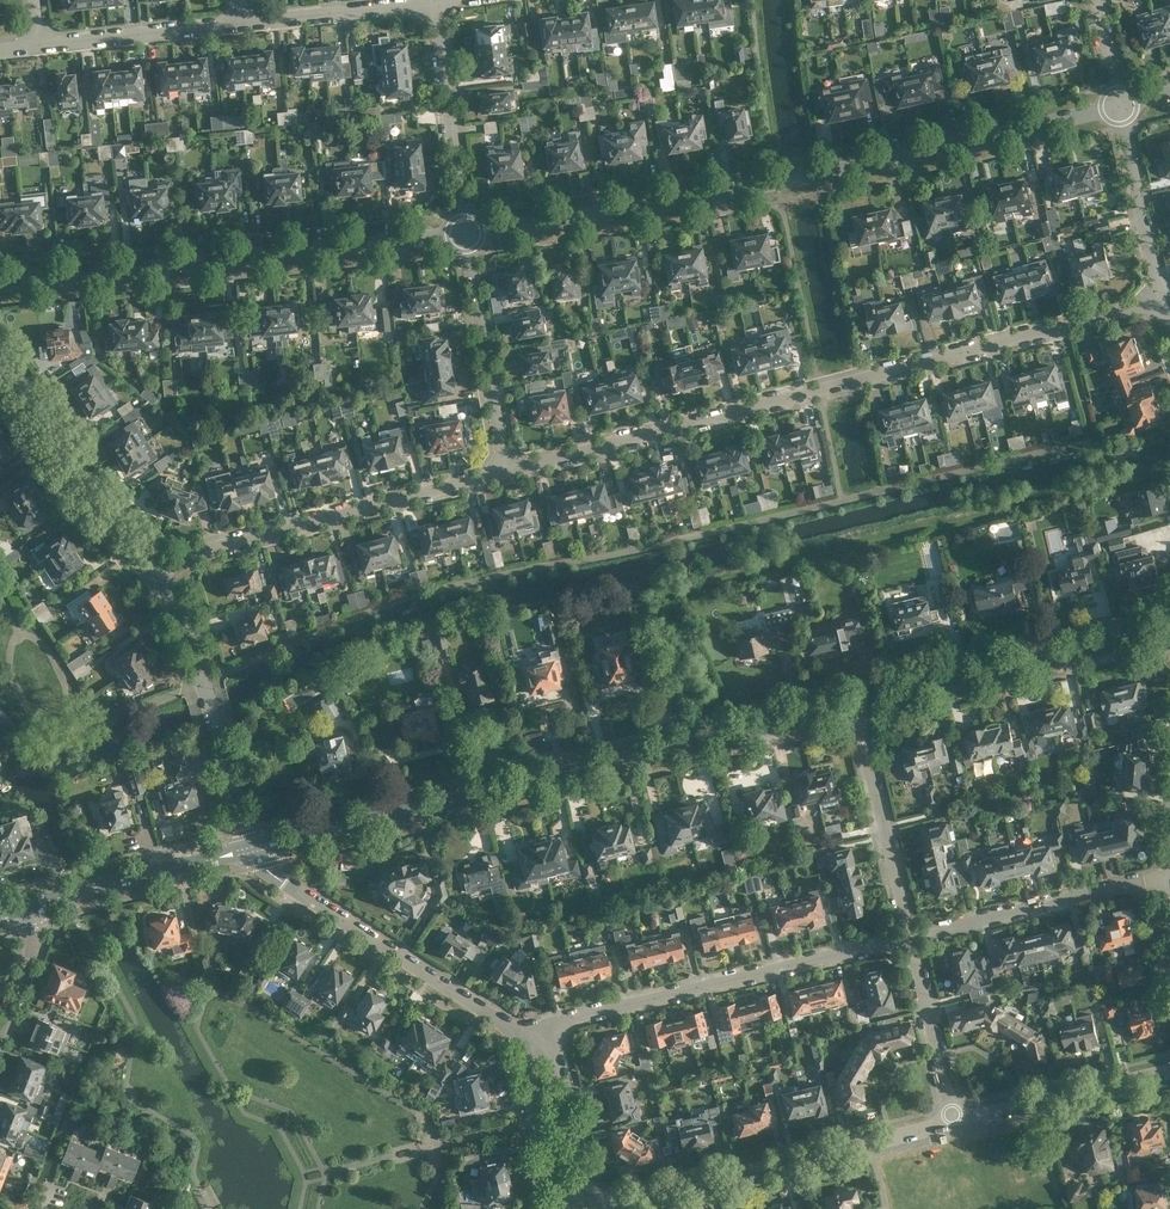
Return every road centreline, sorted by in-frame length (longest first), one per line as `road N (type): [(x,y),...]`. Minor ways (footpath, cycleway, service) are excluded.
road 1 (residential): [(505,469),(1159,302)]
road 2 (residential): [(464,230),(818,175),(1119,106)]
road 3 (tertiary): [(250,850),(857,704)]
road 4 (residential): [(0,285),(464,230)]
road 5 (residential): [(548,1025),(912,941)]
road 6 (residential): [(157,583),(190,556),(505,469)]
road 7 (residential): [(520,1032),(309,897),(250,850)]
road 8 (tertiary): [(857,704),(1169,628)]
road 9 (residential): [(157,583),(0,354)]
road 10 (residential): [(245,833),(194,641),(157,583)]
road 11 (residential): [(912,941),(1169,879)]
road 12 (residential): [(912,941),(857,704)]
road 13 (residential): [(505,469),(464,230)]
road 14 (residential): [(464,230),(433,0)]
road 15 (tertiary): [(26,908),(250,850)]
road 16 (residential): [(1169,1072),(956,1121)]
road 17 (residential): [(1159,302),(1119,106)]
road 18 (residential): [(38,42),(236,21)]
road 19 (residential): [(236,21),(433,0)]
road 20 (residential): [(593,1208),(548,1025)]
road 21 (residential): [(956,1121),(912,941)]
road 22 (residential): [(520,1032),(563,1208)]
road 23 (residential): [(871,1142),(711,1182)]
road 24 (residential): [(0,1041),(31,959),(26,908)]
road 25 (residential): [(711,1182),(593,1208)]

